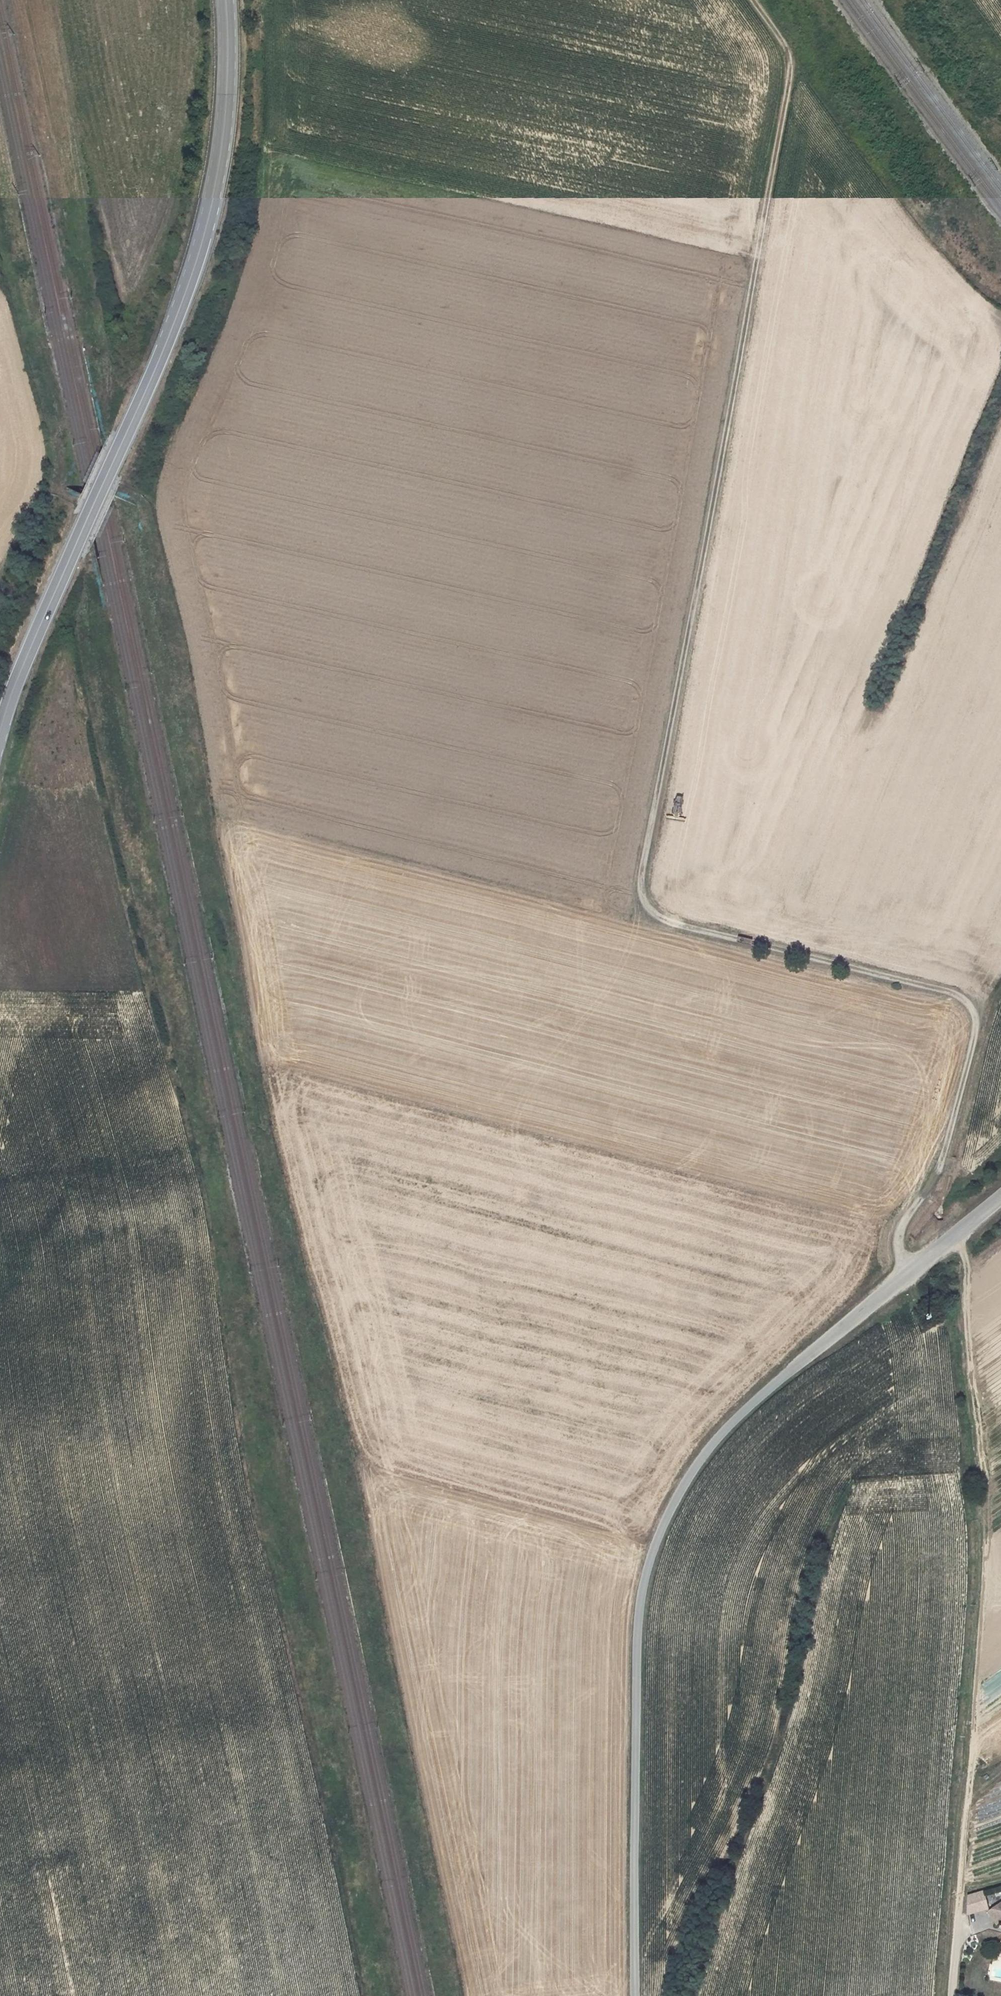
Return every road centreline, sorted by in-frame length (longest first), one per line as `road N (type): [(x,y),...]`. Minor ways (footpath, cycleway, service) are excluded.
road 1 (track): [(754,0),(787,49),(790,76),(648,873),(651,904),(663,921),(960,1002),(980,1017),(939,1182),(904,1239),(908,1274)]
road 2 (unclassified): [(637,1995),(640,1614),(657,1541),(693,1471),(736,1418),(1000,1197)]
road 3 (secondary): [(227,0),(222,146),(194,268),(0,729)]

